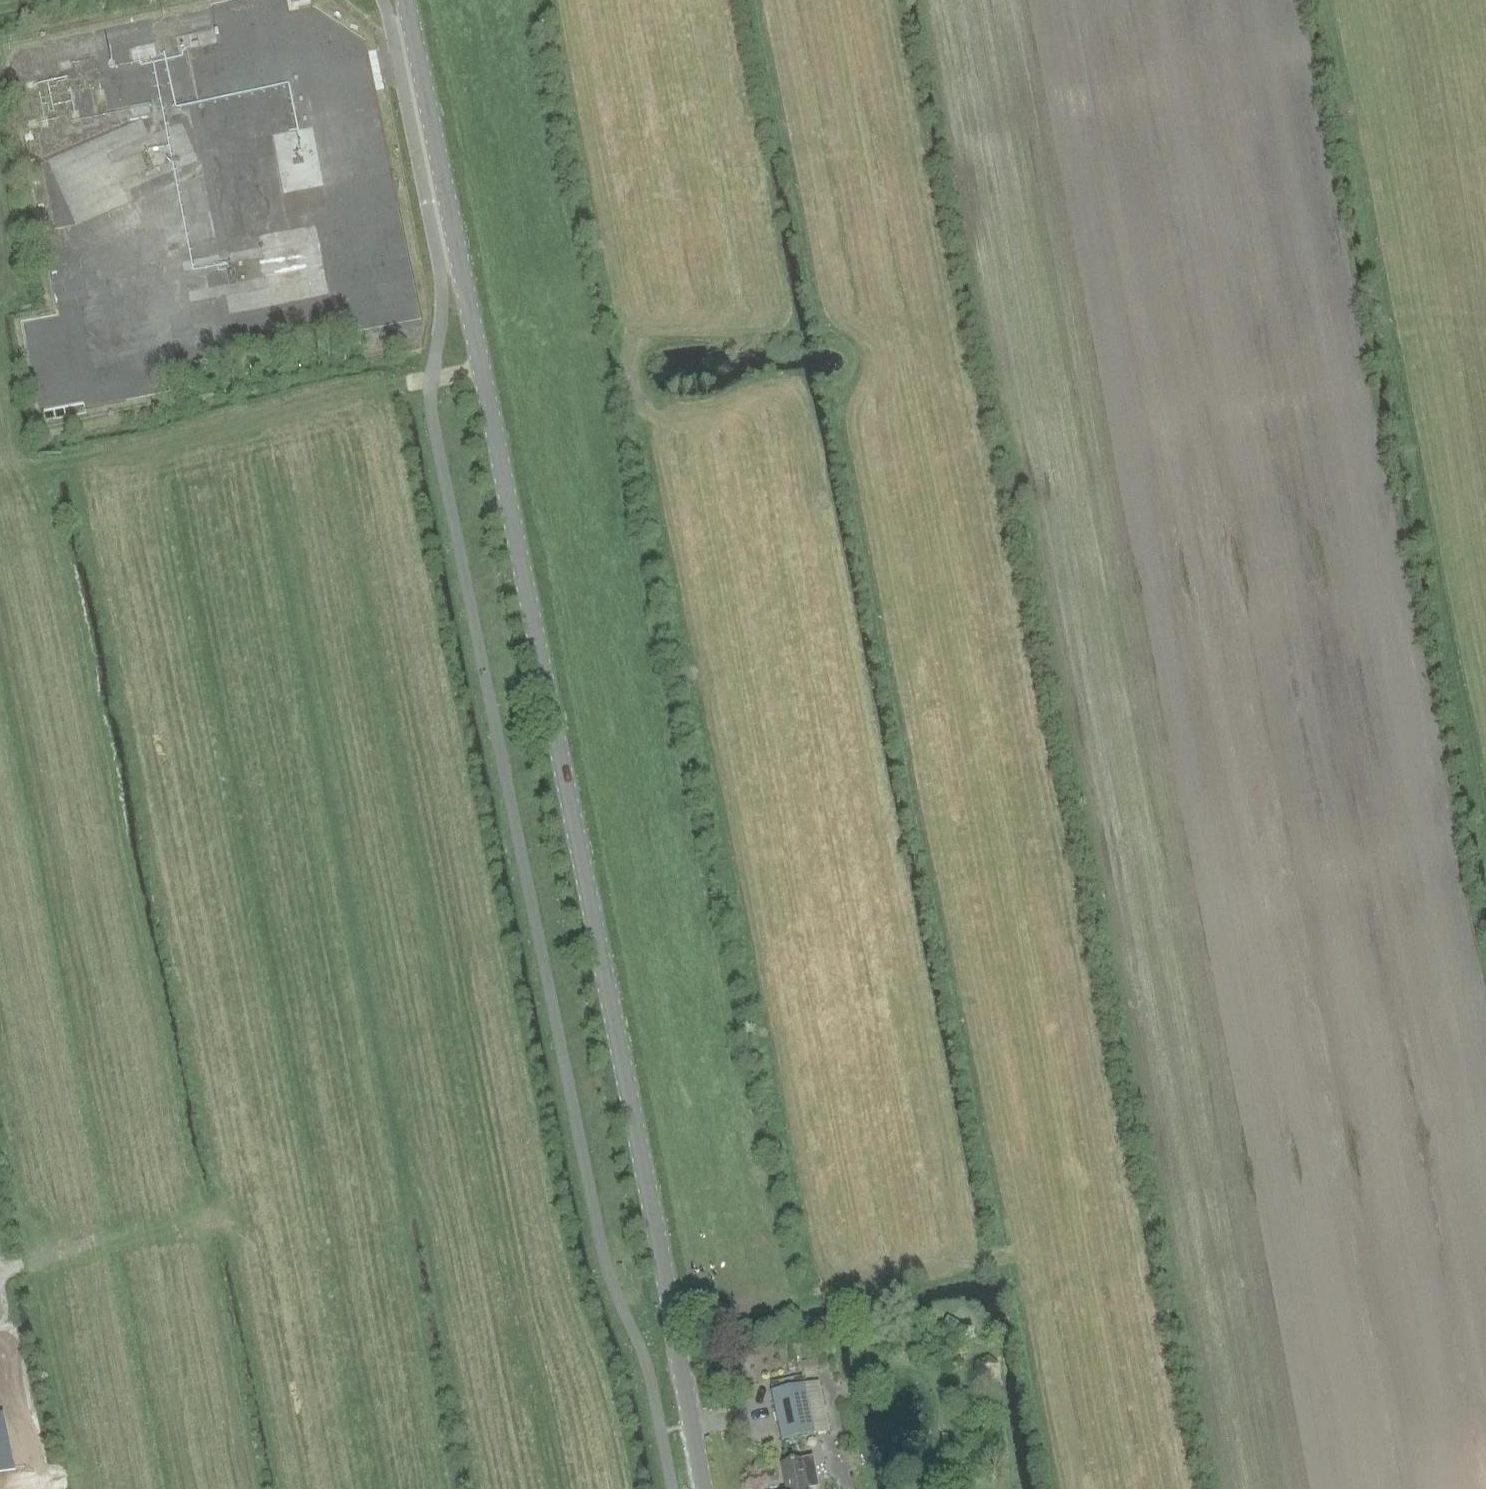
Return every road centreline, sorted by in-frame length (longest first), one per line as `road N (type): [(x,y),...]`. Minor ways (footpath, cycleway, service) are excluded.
road 1 (tertiary): [(704,1488),(407,0)]

